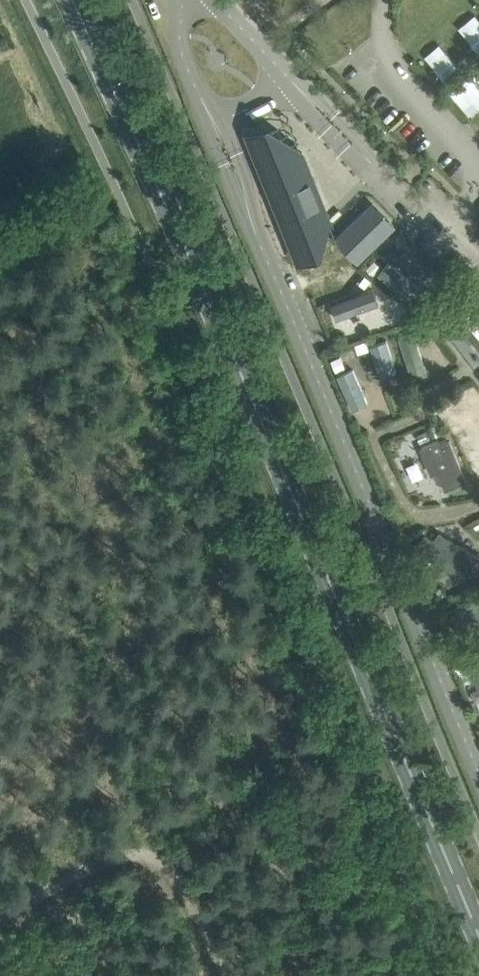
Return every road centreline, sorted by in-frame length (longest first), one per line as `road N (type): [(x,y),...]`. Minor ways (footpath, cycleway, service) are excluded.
road 1 (secondary): [(478,934),(237,365),(71,0)]

